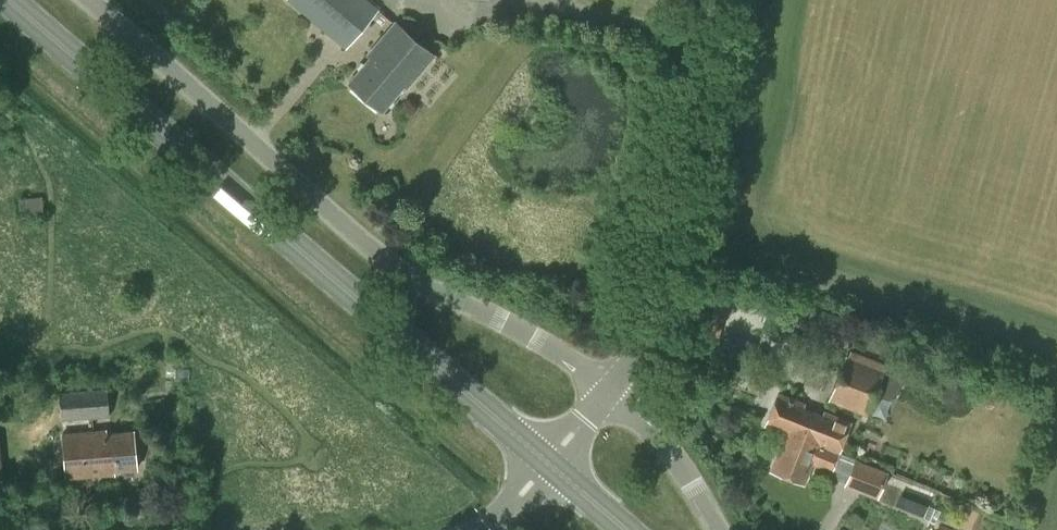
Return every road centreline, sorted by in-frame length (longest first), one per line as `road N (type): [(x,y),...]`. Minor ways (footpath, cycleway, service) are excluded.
road 1 (primary): [(552,466),(14,0)]
road 2 (unclassified): [(609,394),(532,340),(398,285),(73,0)]
road 3 (unclassified): [(609,394),(649,309),(714,0)]
road 4 (unclassified): [(727,529),(669,454),(609,394)]

